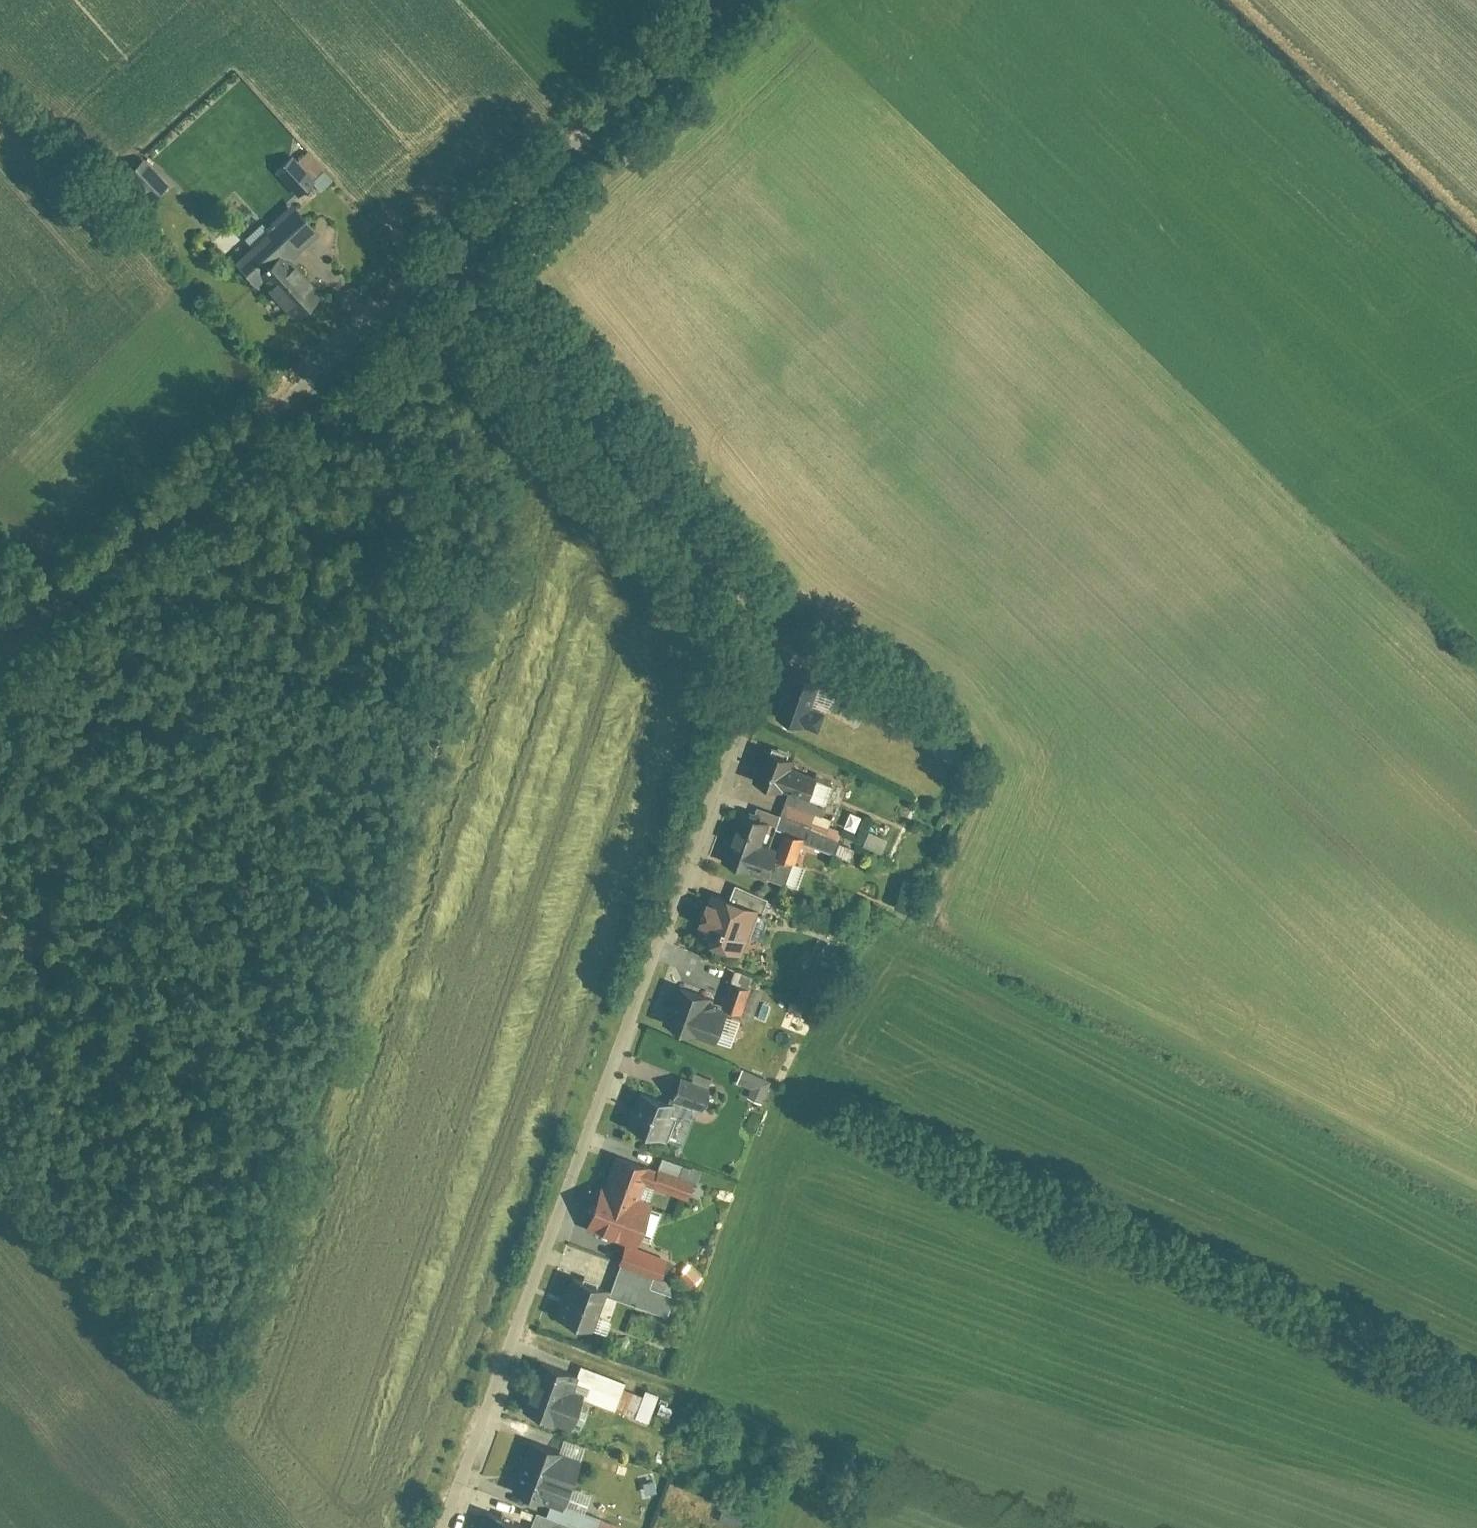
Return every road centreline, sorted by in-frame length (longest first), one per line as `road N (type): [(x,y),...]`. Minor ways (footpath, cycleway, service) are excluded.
road 1 (residential): [(440,1527),(746,671),(747,614),(463,245)]
road 2 (residential): [(0,665),(463,245)]
road 3 (residential): [(463,245),(734,0)]

